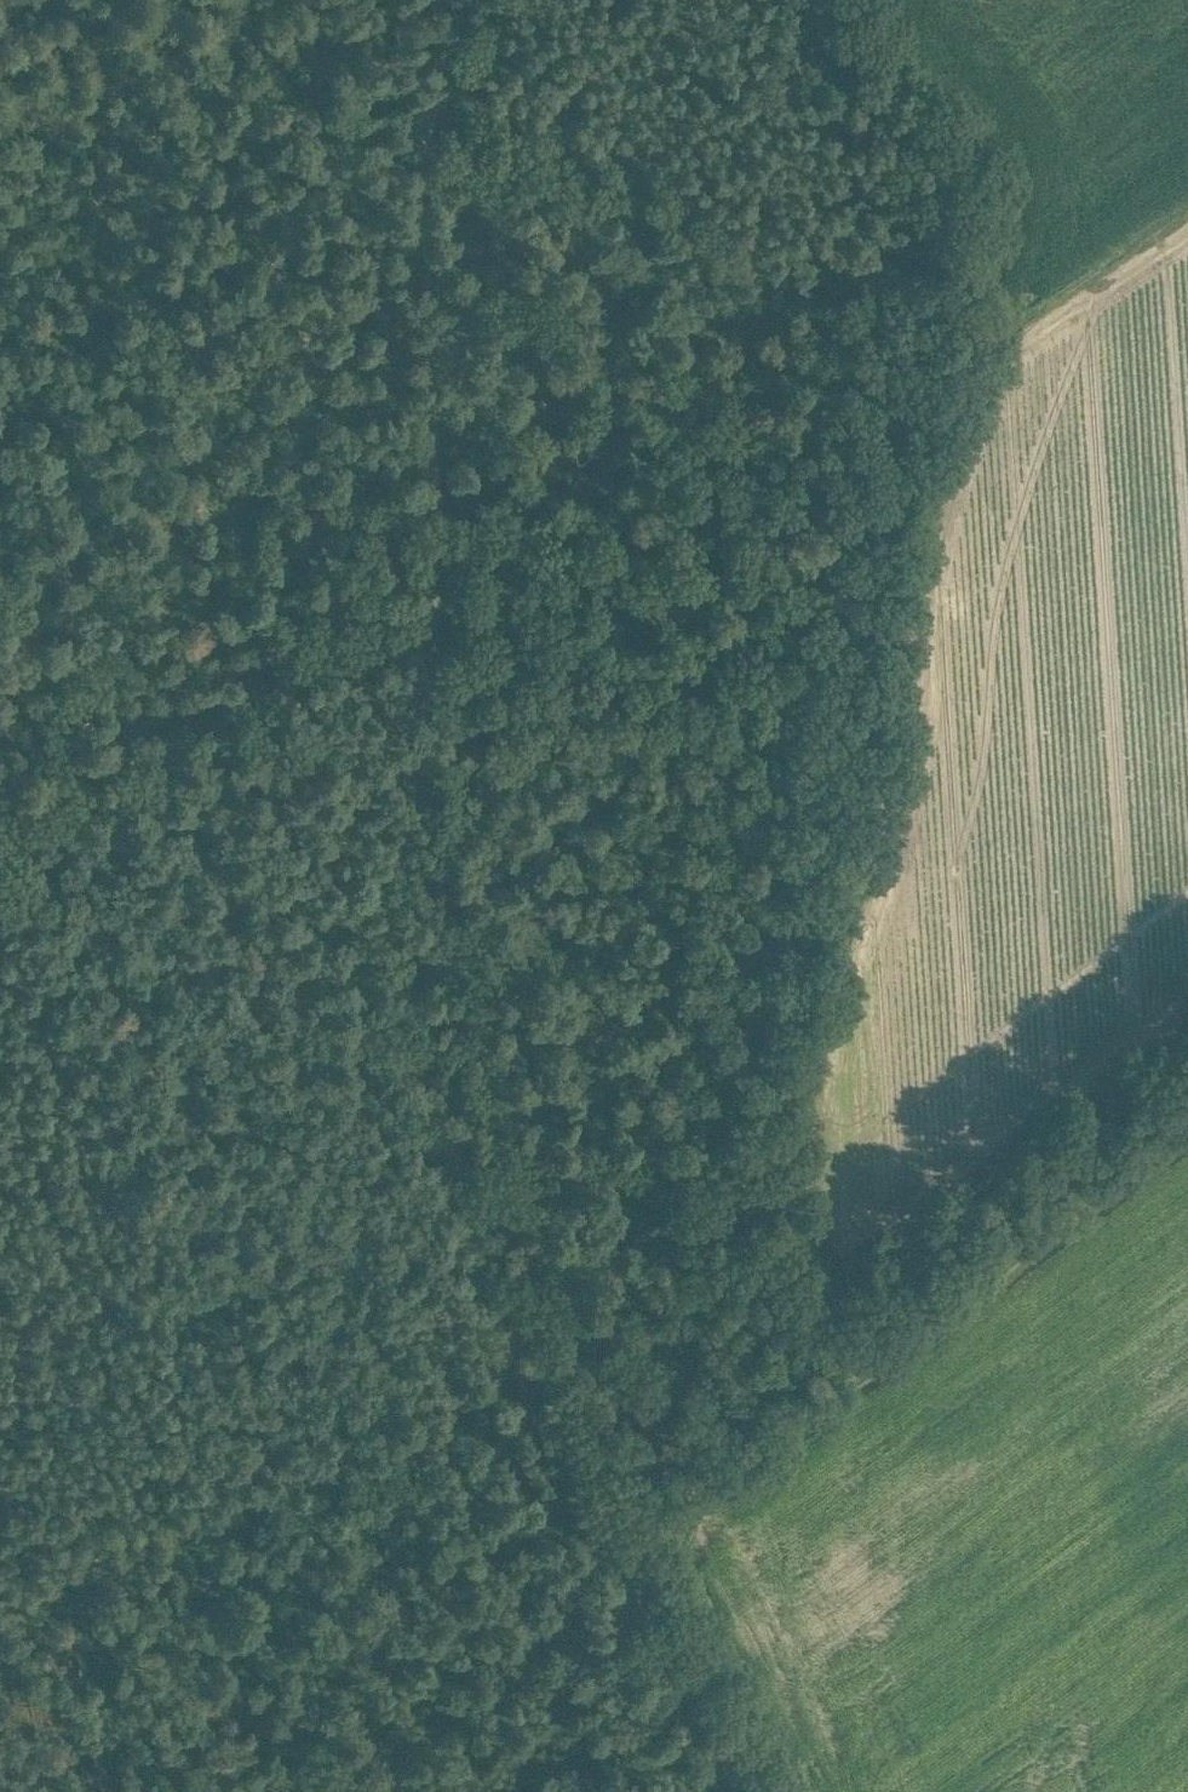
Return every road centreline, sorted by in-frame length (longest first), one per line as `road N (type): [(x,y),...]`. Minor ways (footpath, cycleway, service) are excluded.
road 1 (track): [(503,1371),(377,904),(414,680),(430,0)]
road 2 (track): [(415,565),(0,822)]
road 3 (track): [(503,1371),(593,1549),(743,1791)]

